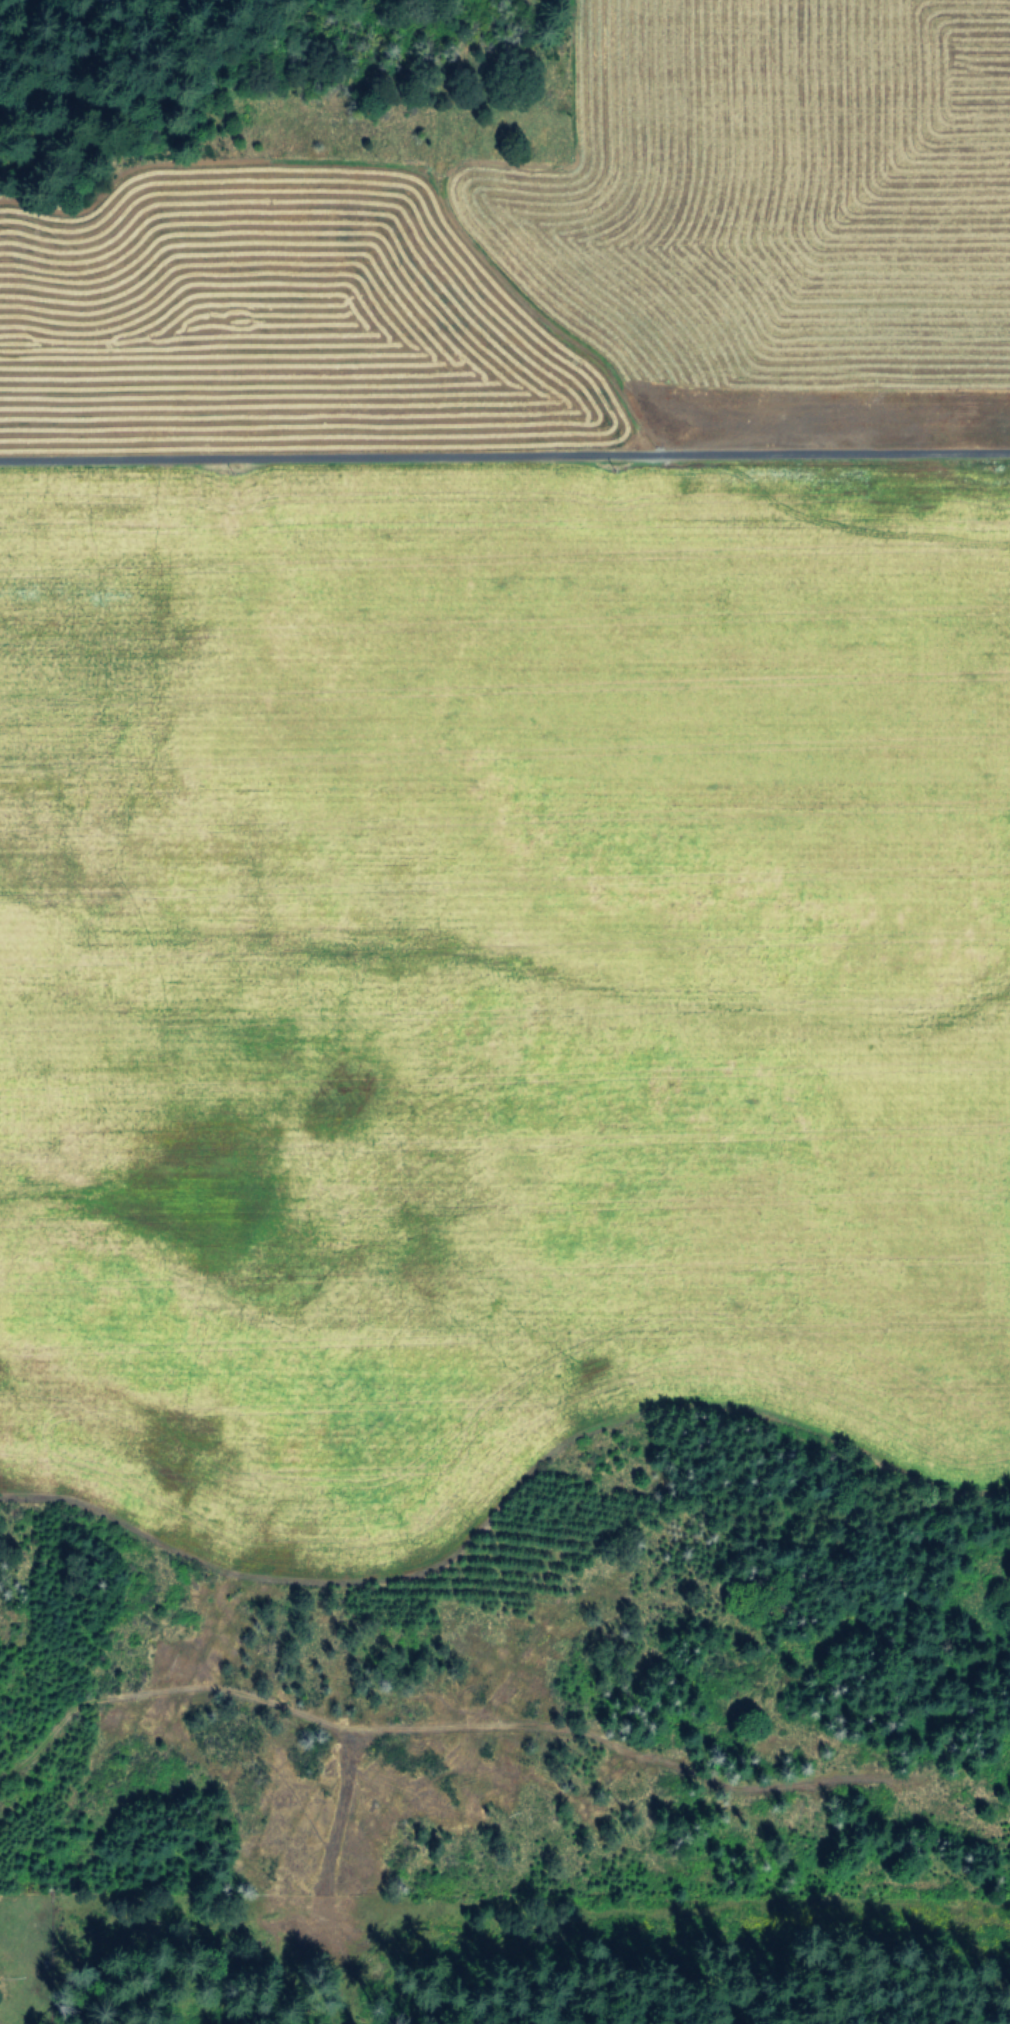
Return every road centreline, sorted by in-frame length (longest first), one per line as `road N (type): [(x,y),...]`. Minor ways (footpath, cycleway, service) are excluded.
road 1 (track): [(1009,1498),(937,1489),(758,1411),(691,1404),(631,1409),(571,1434),(420,1566),(345,1581),(222,1570),(126,1524),(45,1498),(0,1494)]
road 2 (track): [(0,1778),(71,1707),(169,1688),(221,1687),(337,1728),(348,1747),(329,1856),(332,1936)]
road 3 (track): [(337,1728),(533,1725),(627,1750),(703,1783),(747,1788),(894,1773)]

